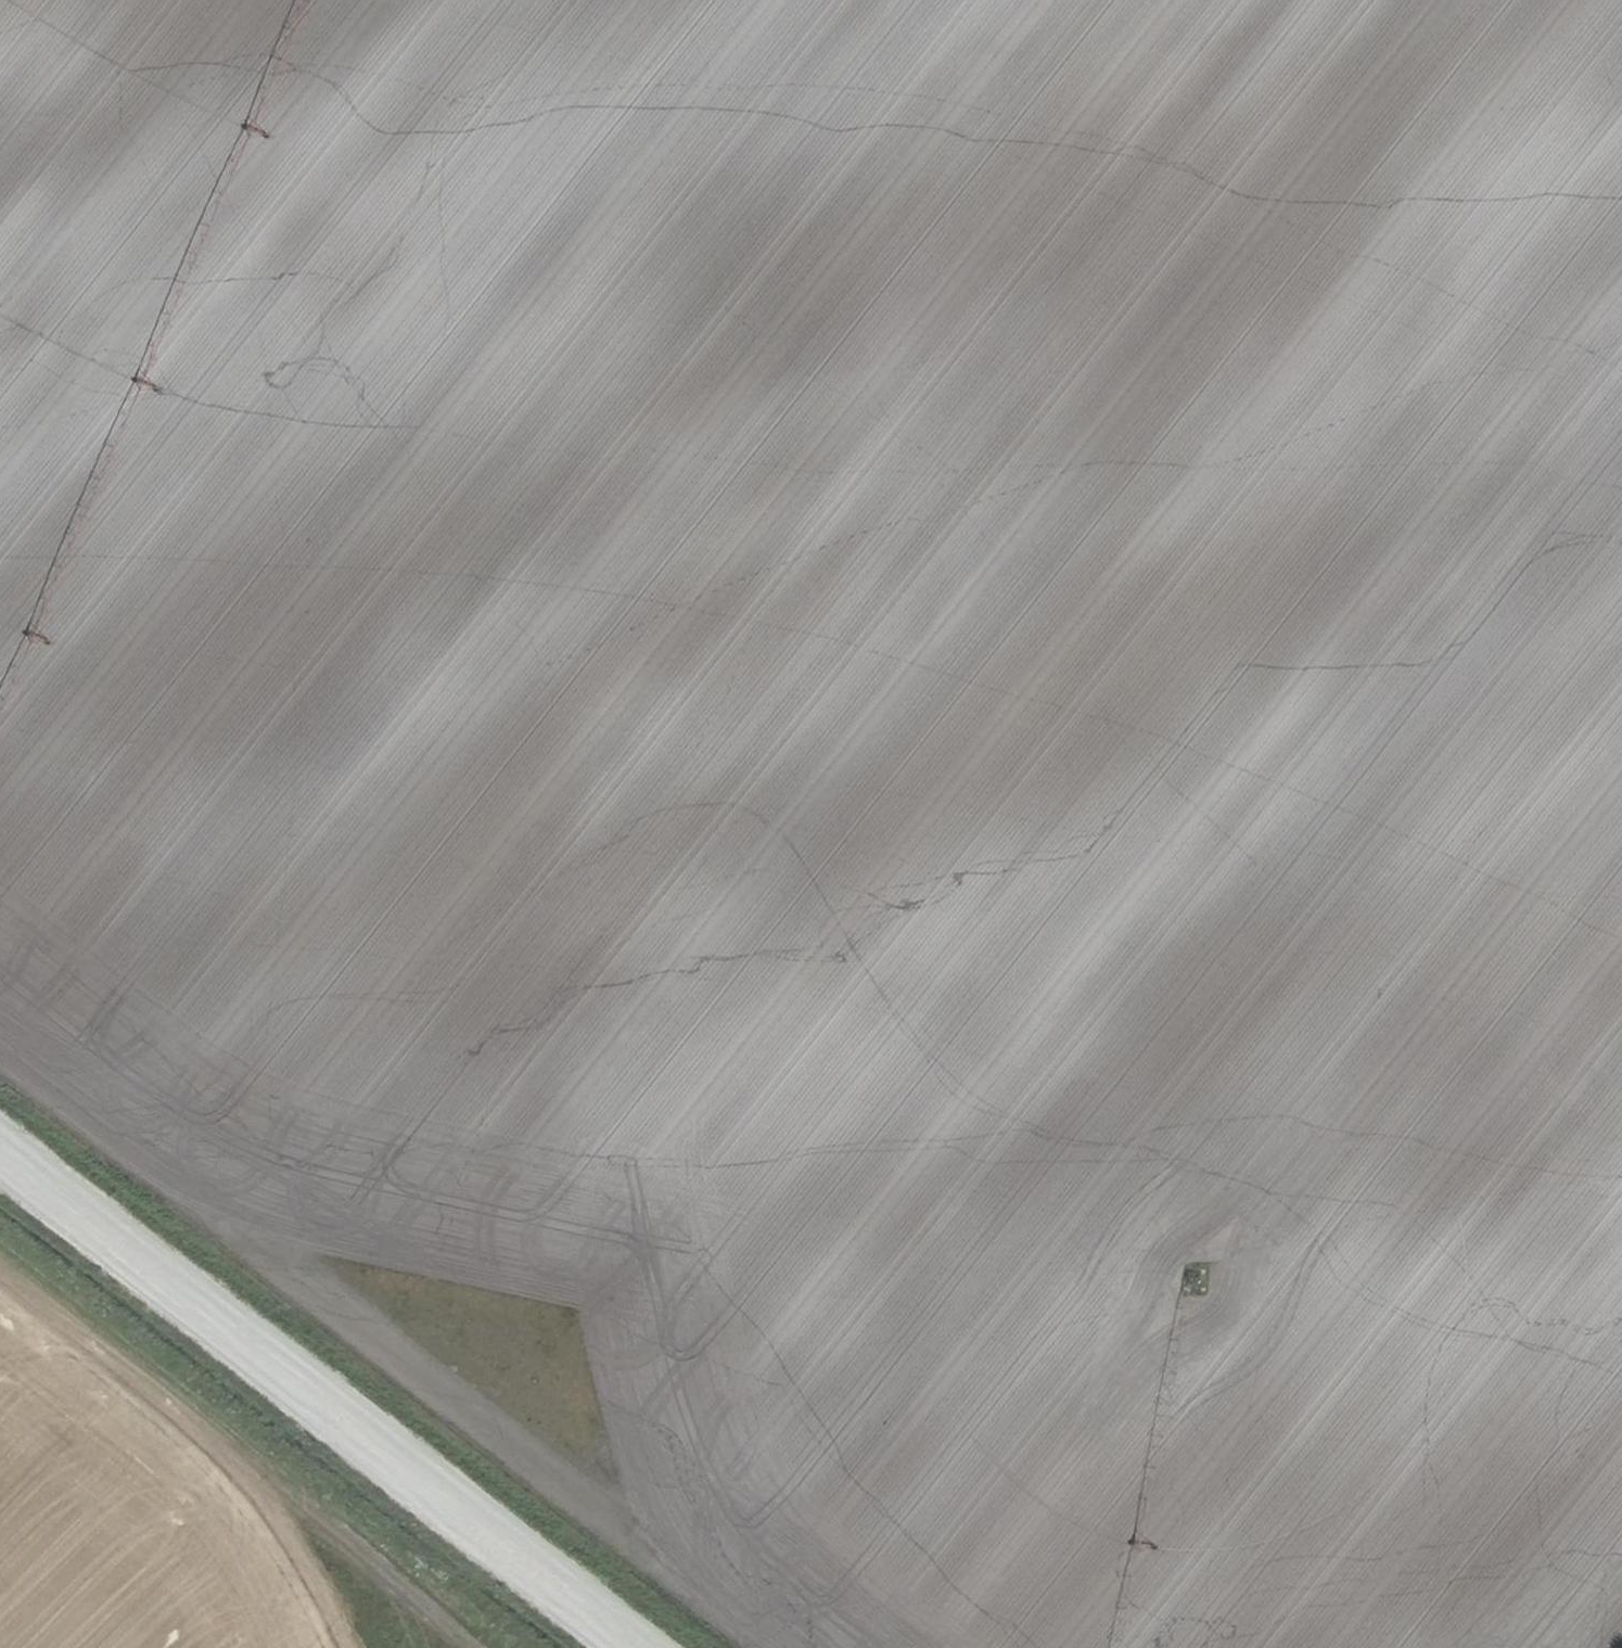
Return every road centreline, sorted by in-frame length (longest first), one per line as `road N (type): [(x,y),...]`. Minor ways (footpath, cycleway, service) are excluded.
road 1 (track): [(633,1647),(0,1153)]

